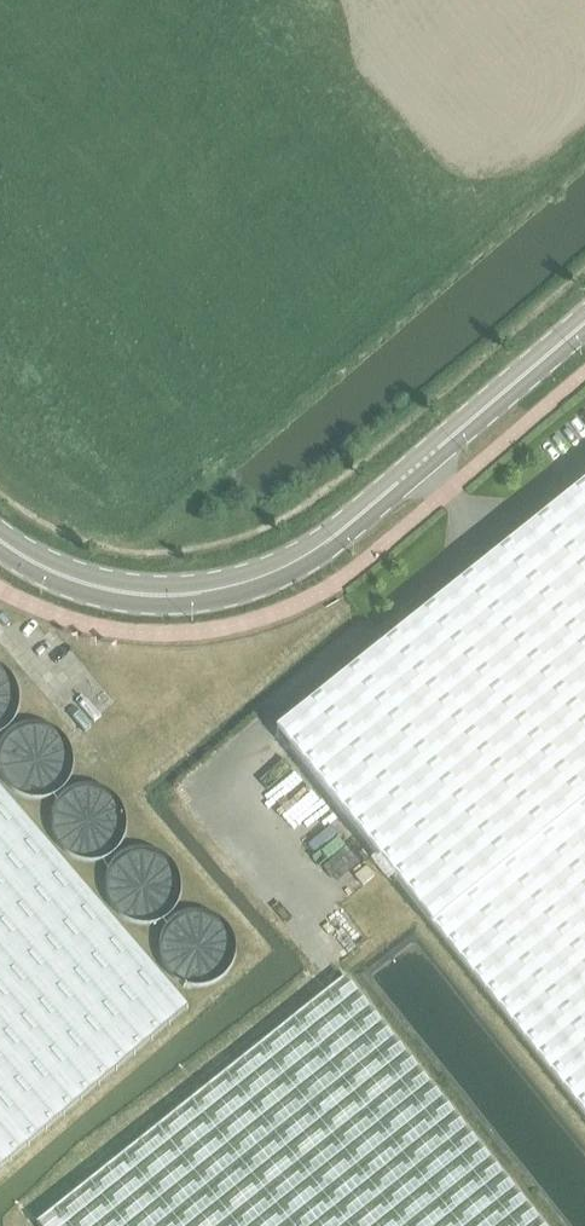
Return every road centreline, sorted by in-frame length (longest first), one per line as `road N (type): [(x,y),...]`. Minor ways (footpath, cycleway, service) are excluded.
road 1 (secondary): [(0,536),(99,583),(184,590),(255,576),(320,544),(584,317)]

